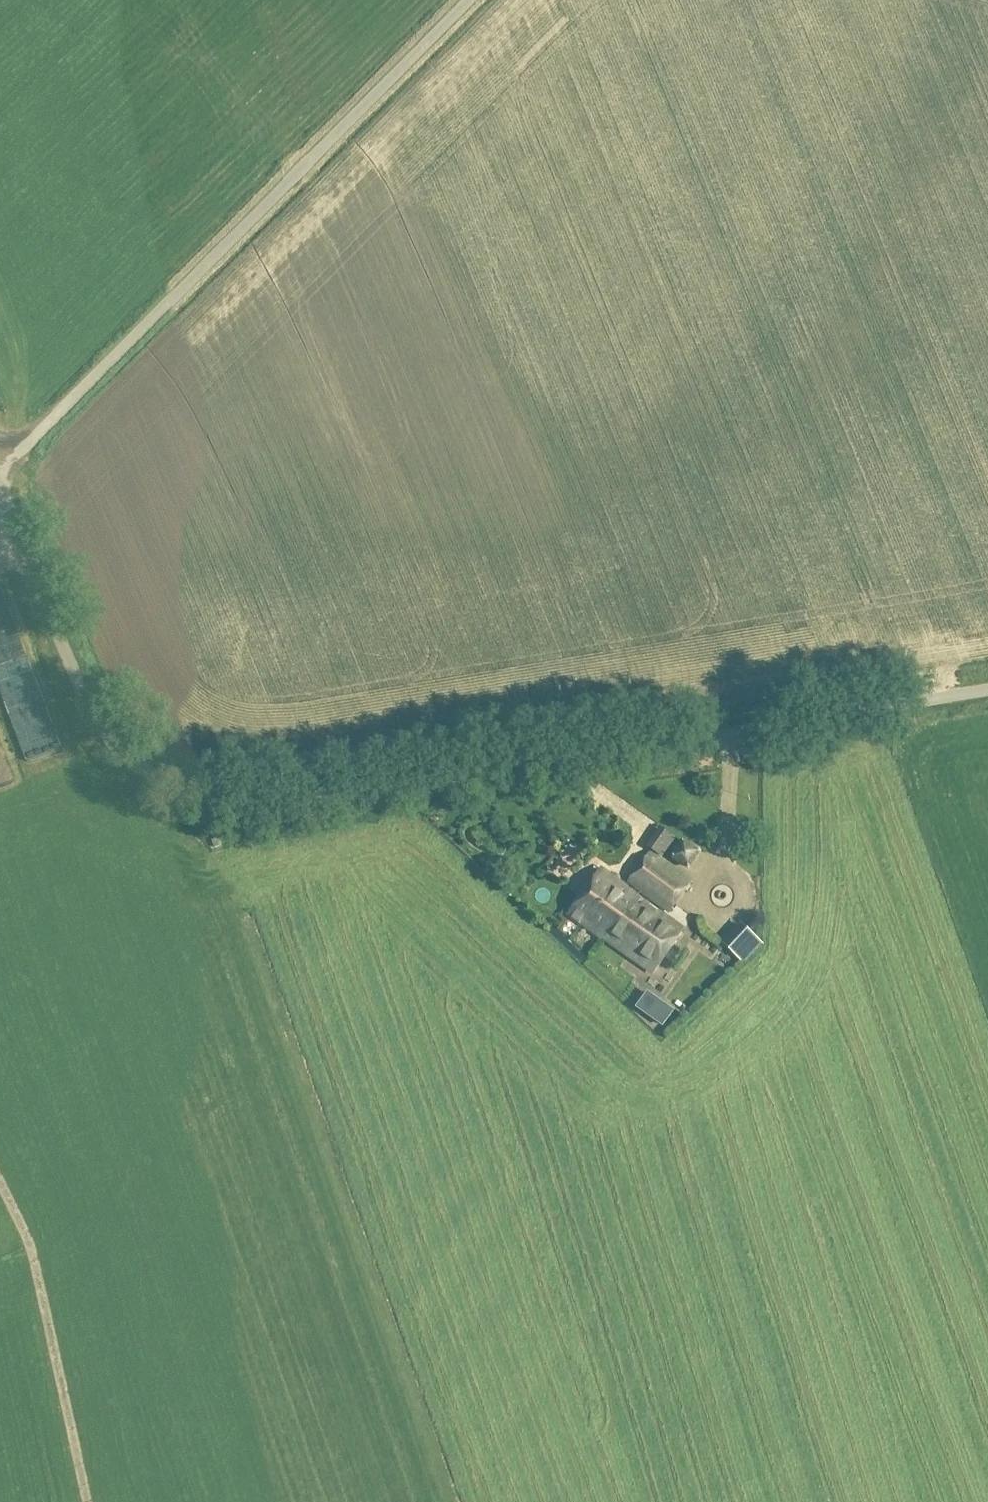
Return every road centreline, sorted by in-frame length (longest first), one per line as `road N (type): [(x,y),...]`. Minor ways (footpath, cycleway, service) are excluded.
road 1 (unclassified): [(0,485),(74,673),(107,730),(149,772),(213,802),(306,803),(987,688)]

